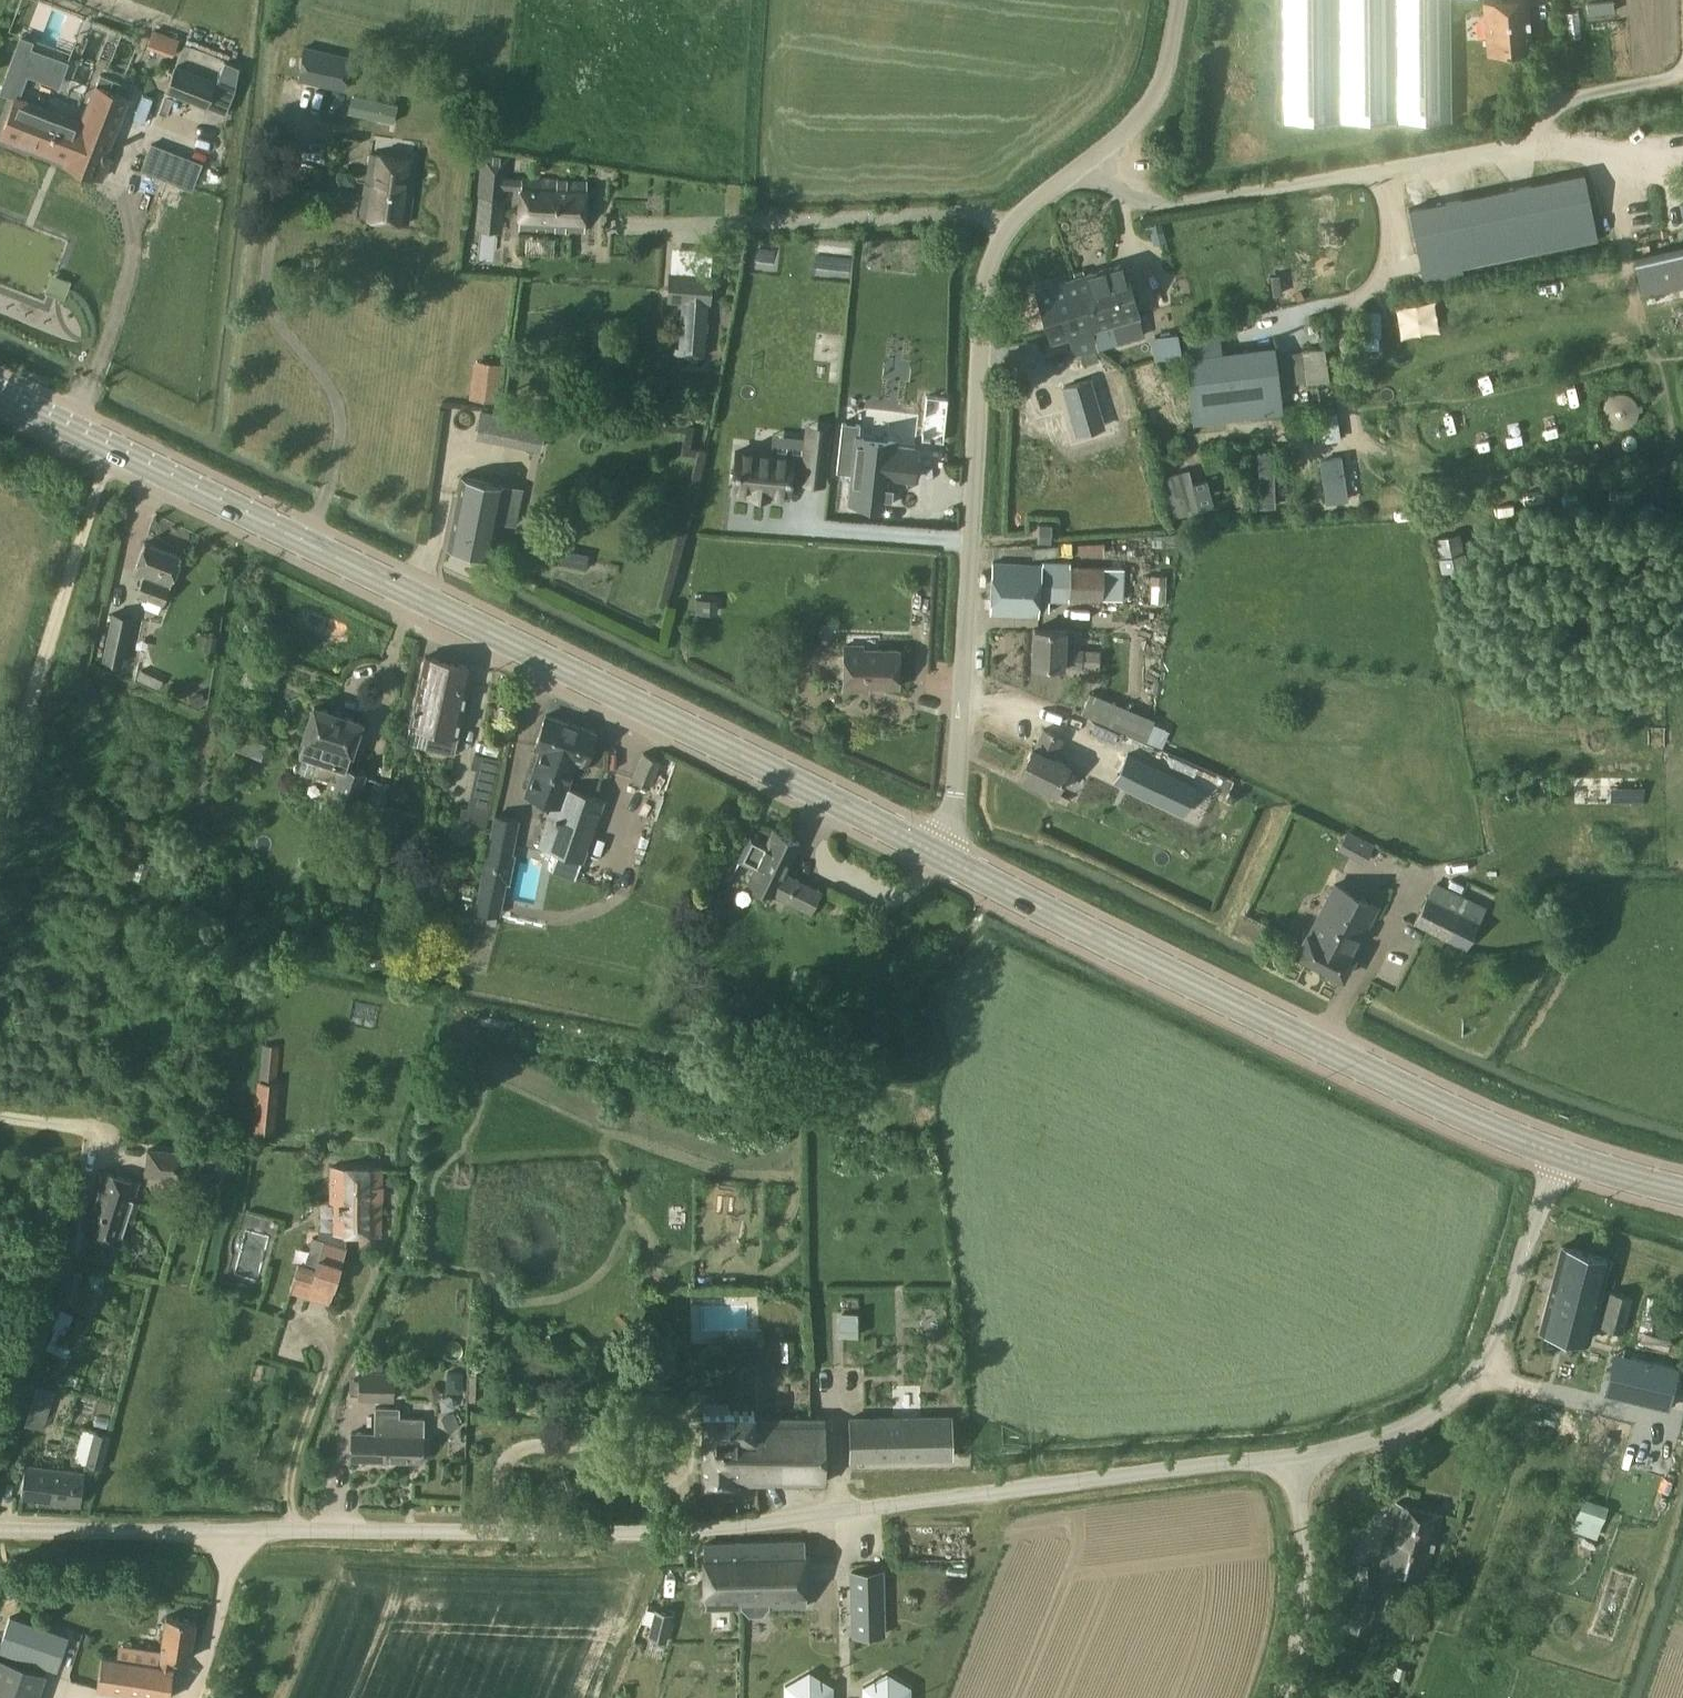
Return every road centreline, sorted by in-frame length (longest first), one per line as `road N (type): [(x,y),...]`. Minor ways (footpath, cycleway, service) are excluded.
road 1 (unclassified): [(0,1530),(684,1535),(1292,1455)]
road 2 (tertiary): [(0,395),(947,859)]
road 3 (unclassified): [(947,859),(993,264),(1015,224),(1088,164)]
road 4 (tertiary): [(947,859),(1305,1039),(1562,1155)]
road 5 (unclassified): [(1088,164),(1136,200),(1183,203),(1497,148),(1525,138),(1568,103),(1682,80)]
road 6 (unclassified): [(1292,1455),(1373,1439),(1461,1391),(1494,1341),(1562,1155)]
road 7 (track): [(96,440),(0,750)]
road 8 (unclassified): [(1284,1697),(1307,1621),(1309,1579),(1292,1455)]
road 9 (unclassified): [(1088,164),(1150,102),(1179,0)]
road 10 (tertiary): [(1562,1155),(1682,1191)]

